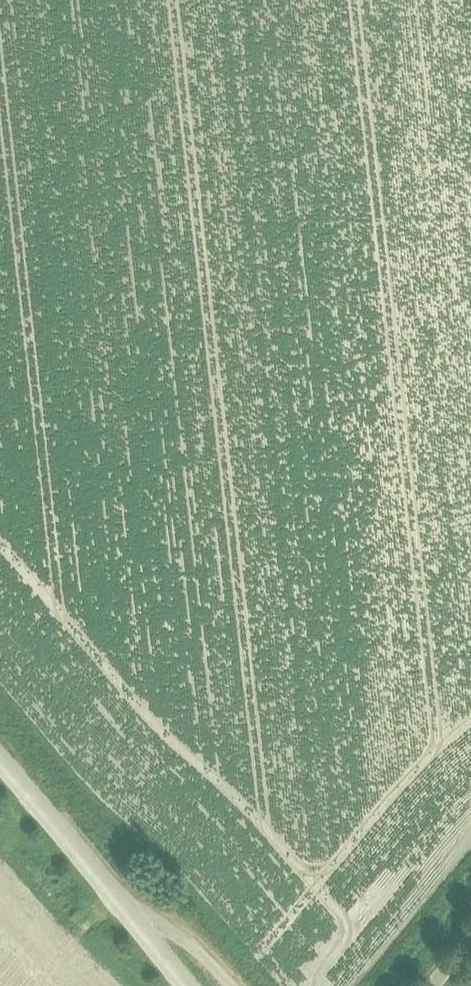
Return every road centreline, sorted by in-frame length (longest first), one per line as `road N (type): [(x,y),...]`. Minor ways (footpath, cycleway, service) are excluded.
road 1 (tertiary): [(186,985),(0,764)]

